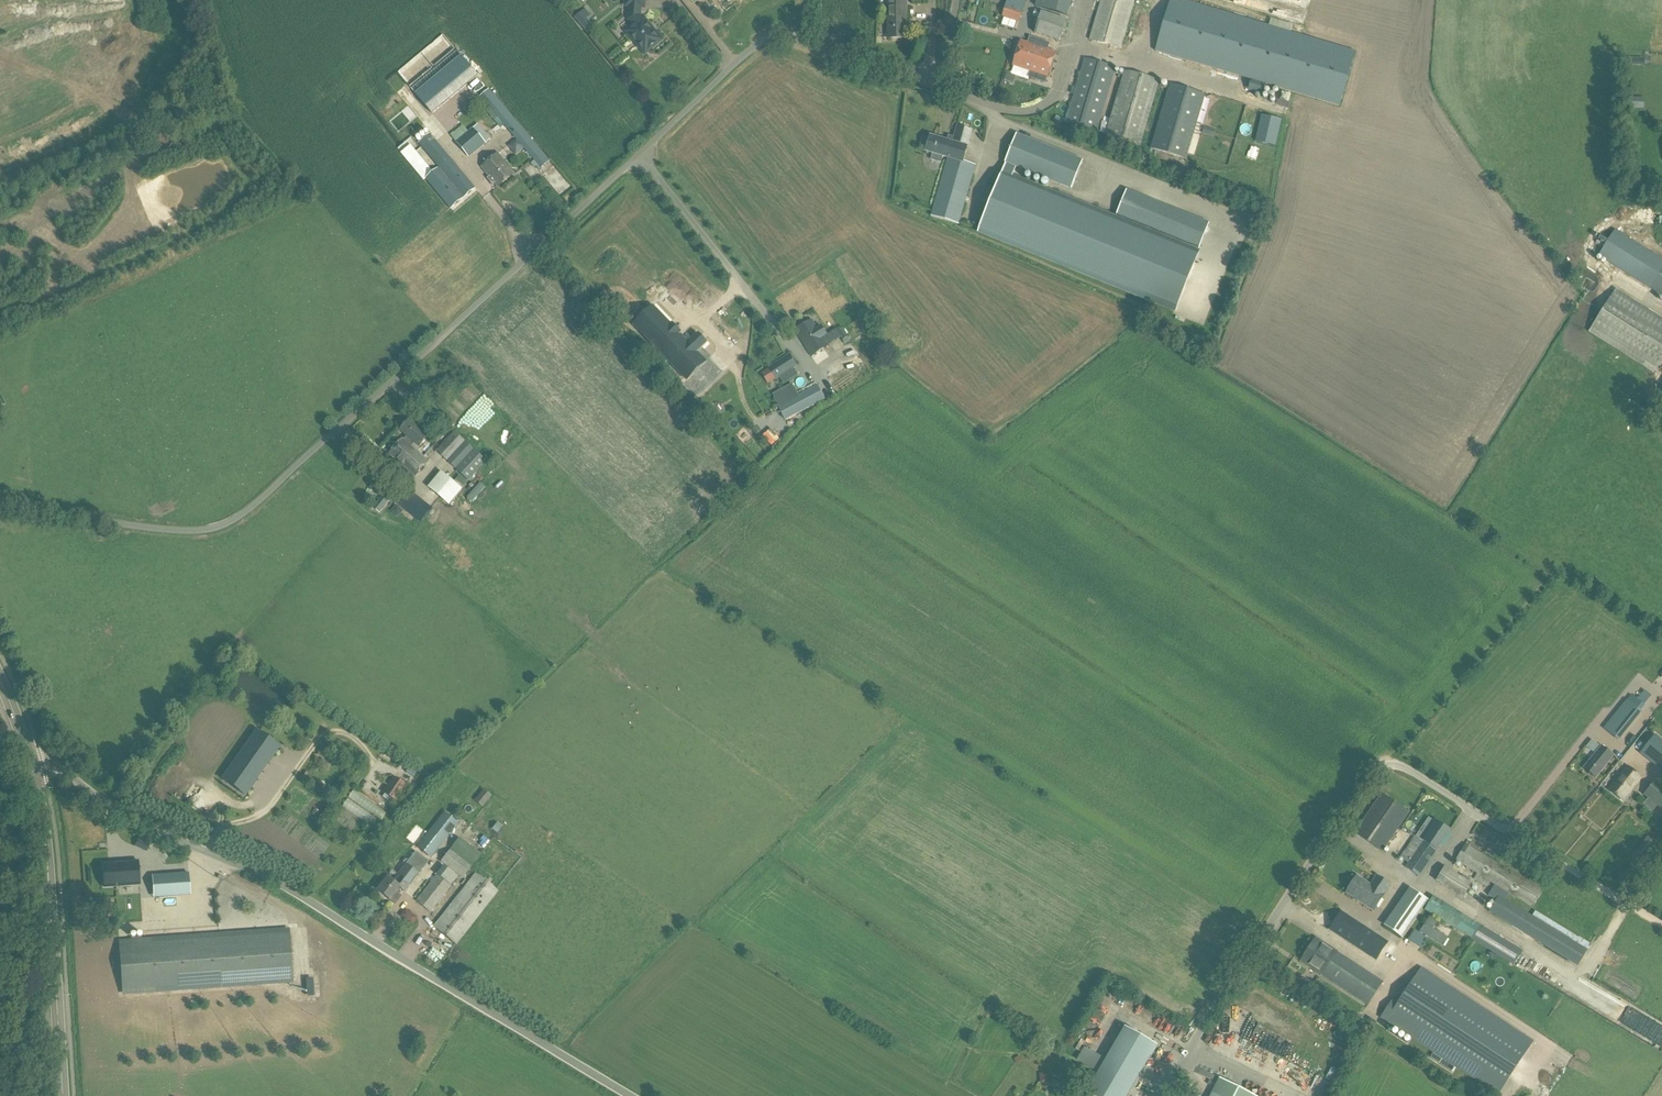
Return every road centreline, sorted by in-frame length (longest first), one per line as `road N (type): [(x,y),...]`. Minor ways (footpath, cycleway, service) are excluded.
road 1 (unclassified): [(0,504),(196,531),(246,514),(770,38),(790,36),(1006,112),(1030,113),(1060,95)]
road 2 (unclassified): [(632,1095),(273,880),(130,817),(57,769),(33,771)]
road 3 (unclassified): [(1471,810),(1396,763),(1384,765),(1212,1009),(1165,1095)]
road 4 (secondary): [(64,1095),(46,841),(33,771)]
road 5 (track): [(1471,810),(1661,923)]

